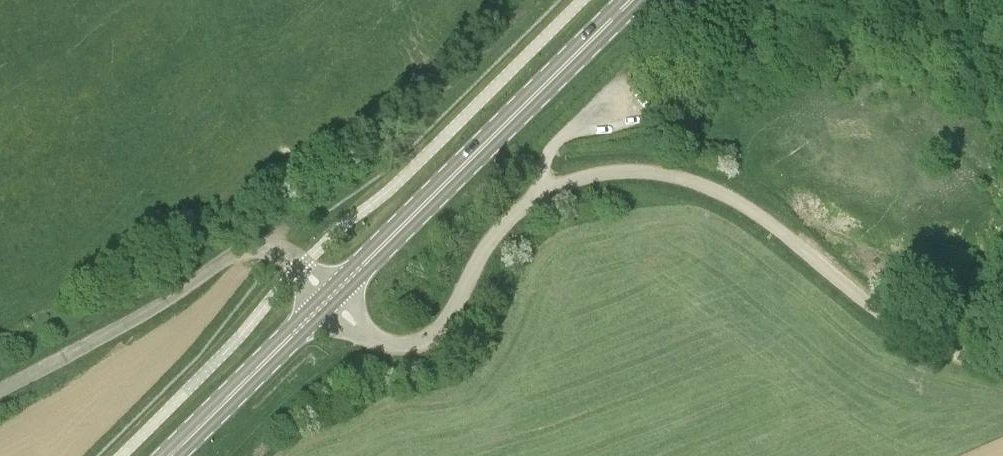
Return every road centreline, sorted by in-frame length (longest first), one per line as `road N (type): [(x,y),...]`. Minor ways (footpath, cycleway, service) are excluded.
road 1 (primary): [(331,297),(632,0)]
road 2 (track): [(1002,371),(951,353),(886,316),(758,215),(706,187),(637,172)]
road 3 (unclassified): [(0,390),(249,247),(282,251),(331,297)]
road 4 (primary): [(170,455),(331,297)]
road 5 (track): [(368,338),(233,455)]

